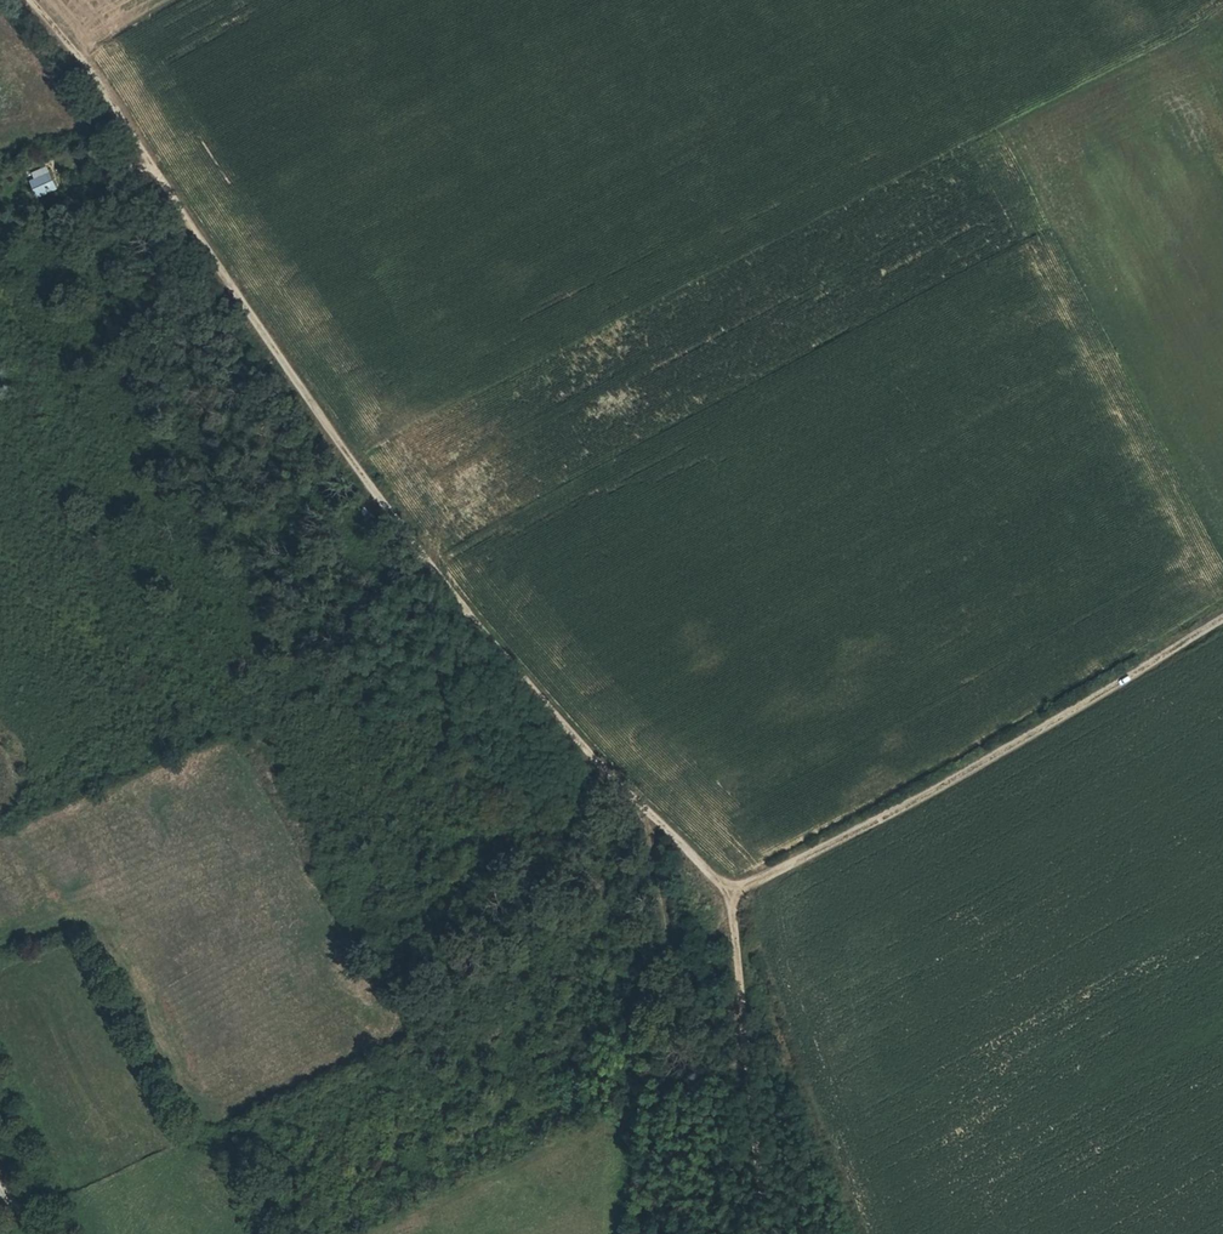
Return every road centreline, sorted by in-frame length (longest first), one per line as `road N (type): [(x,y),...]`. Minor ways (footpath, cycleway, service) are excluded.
road 1 (track): [(32,0),(391,525),(574,742),(726,895)]
road 2 (track): [(1222,623),(910,804),(726,895)]
road 3 (track): [(651,820),(672,949),(673,1051),(649,1233)]
road 4 (track): [(726,895),(773,1233)]

